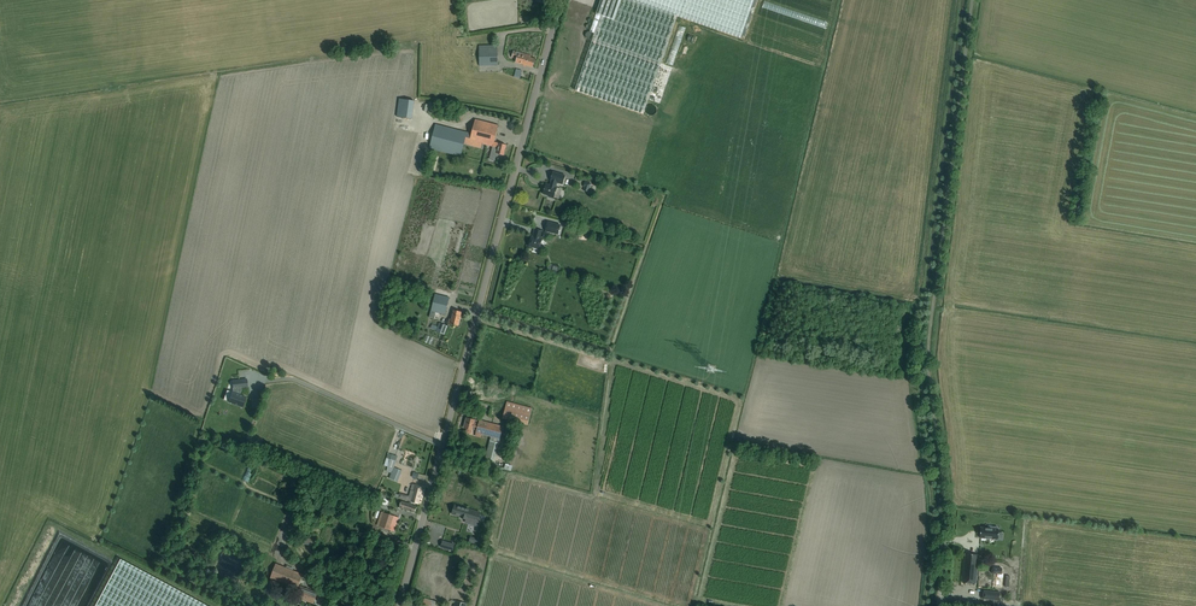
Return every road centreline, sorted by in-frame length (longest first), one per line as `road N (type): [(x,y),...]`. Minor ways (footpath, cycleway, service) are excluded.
road 1 (unclassified): [(477,316),(563,0)]
road 2 (unclassified): [(415,549),(376,529),(358,487),(208,423)]
road 3 (unclassified): [(415,549),(477,316)]
road 4 (unclassified): [(618,361),(477,316)]

